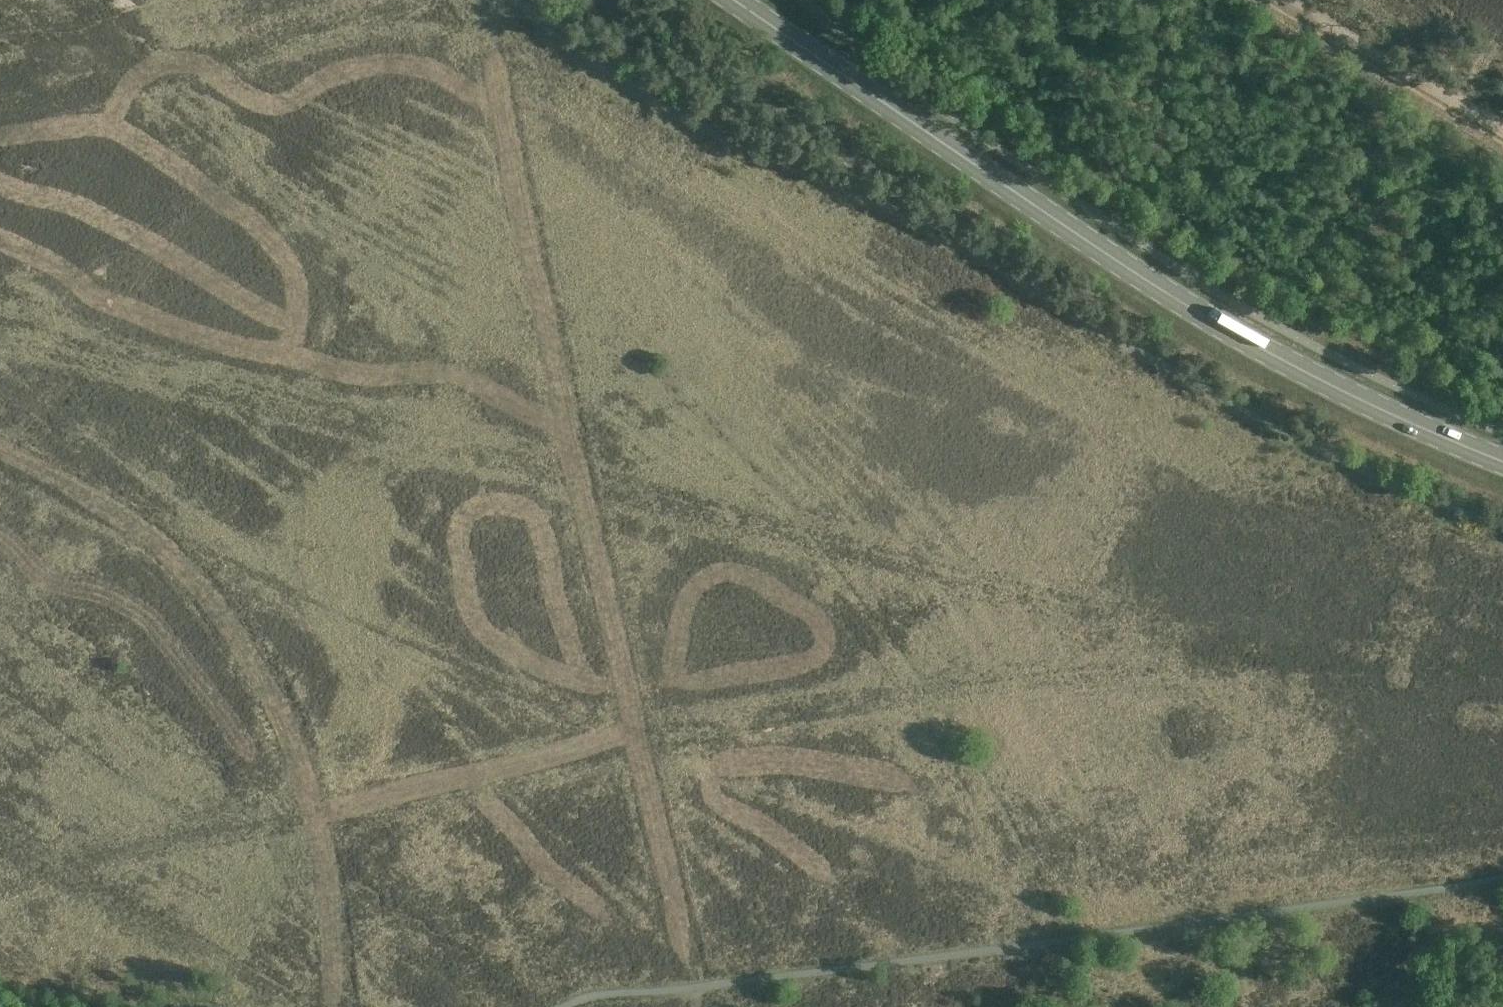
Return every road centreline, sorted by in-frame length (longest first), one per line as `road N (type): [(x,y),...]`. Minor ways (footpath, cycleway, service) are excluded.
road 1 (primary): [(1502,461),(1341,392),(1186,304),(737,0)]
road 2 (track): [(1502,133),(1280,0)]

